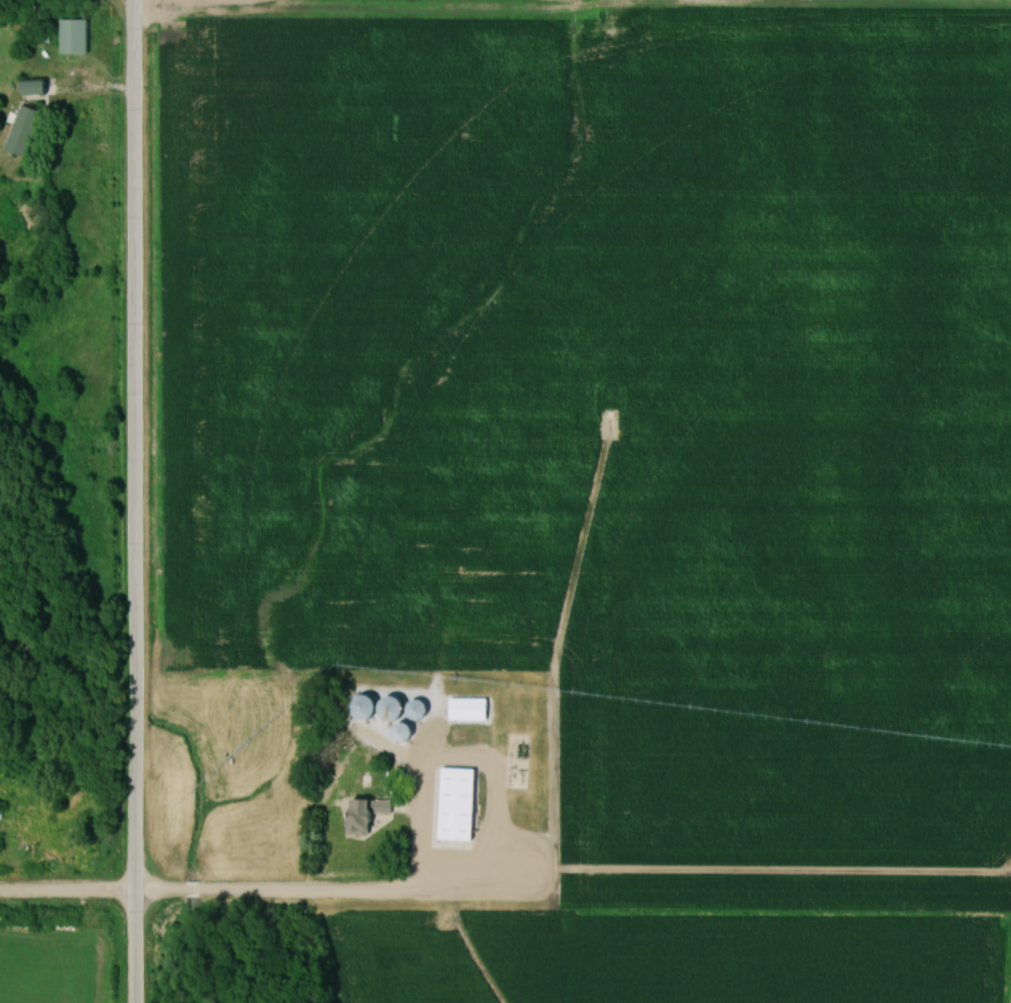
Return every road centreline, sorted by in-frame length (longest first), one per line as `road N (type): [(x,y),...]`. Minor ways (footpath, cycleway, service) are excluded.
road 1 (tertiary): [(137,1002),(135,0)]
road 2 (residential): [(421,887),(0,892)]

